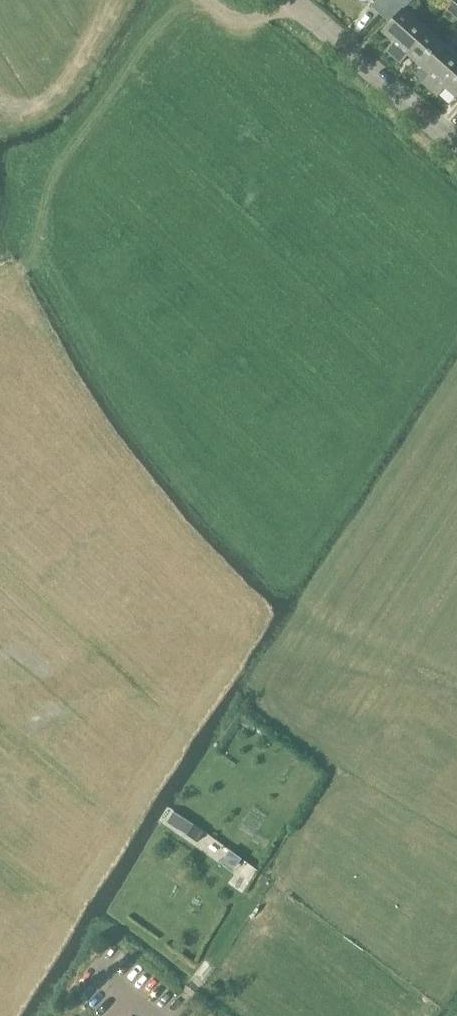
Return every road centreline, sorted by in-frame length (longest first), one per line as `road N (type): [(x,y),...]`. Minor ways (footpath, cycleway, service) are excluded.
road 1 (residential): [(456,156),(293,0)]

